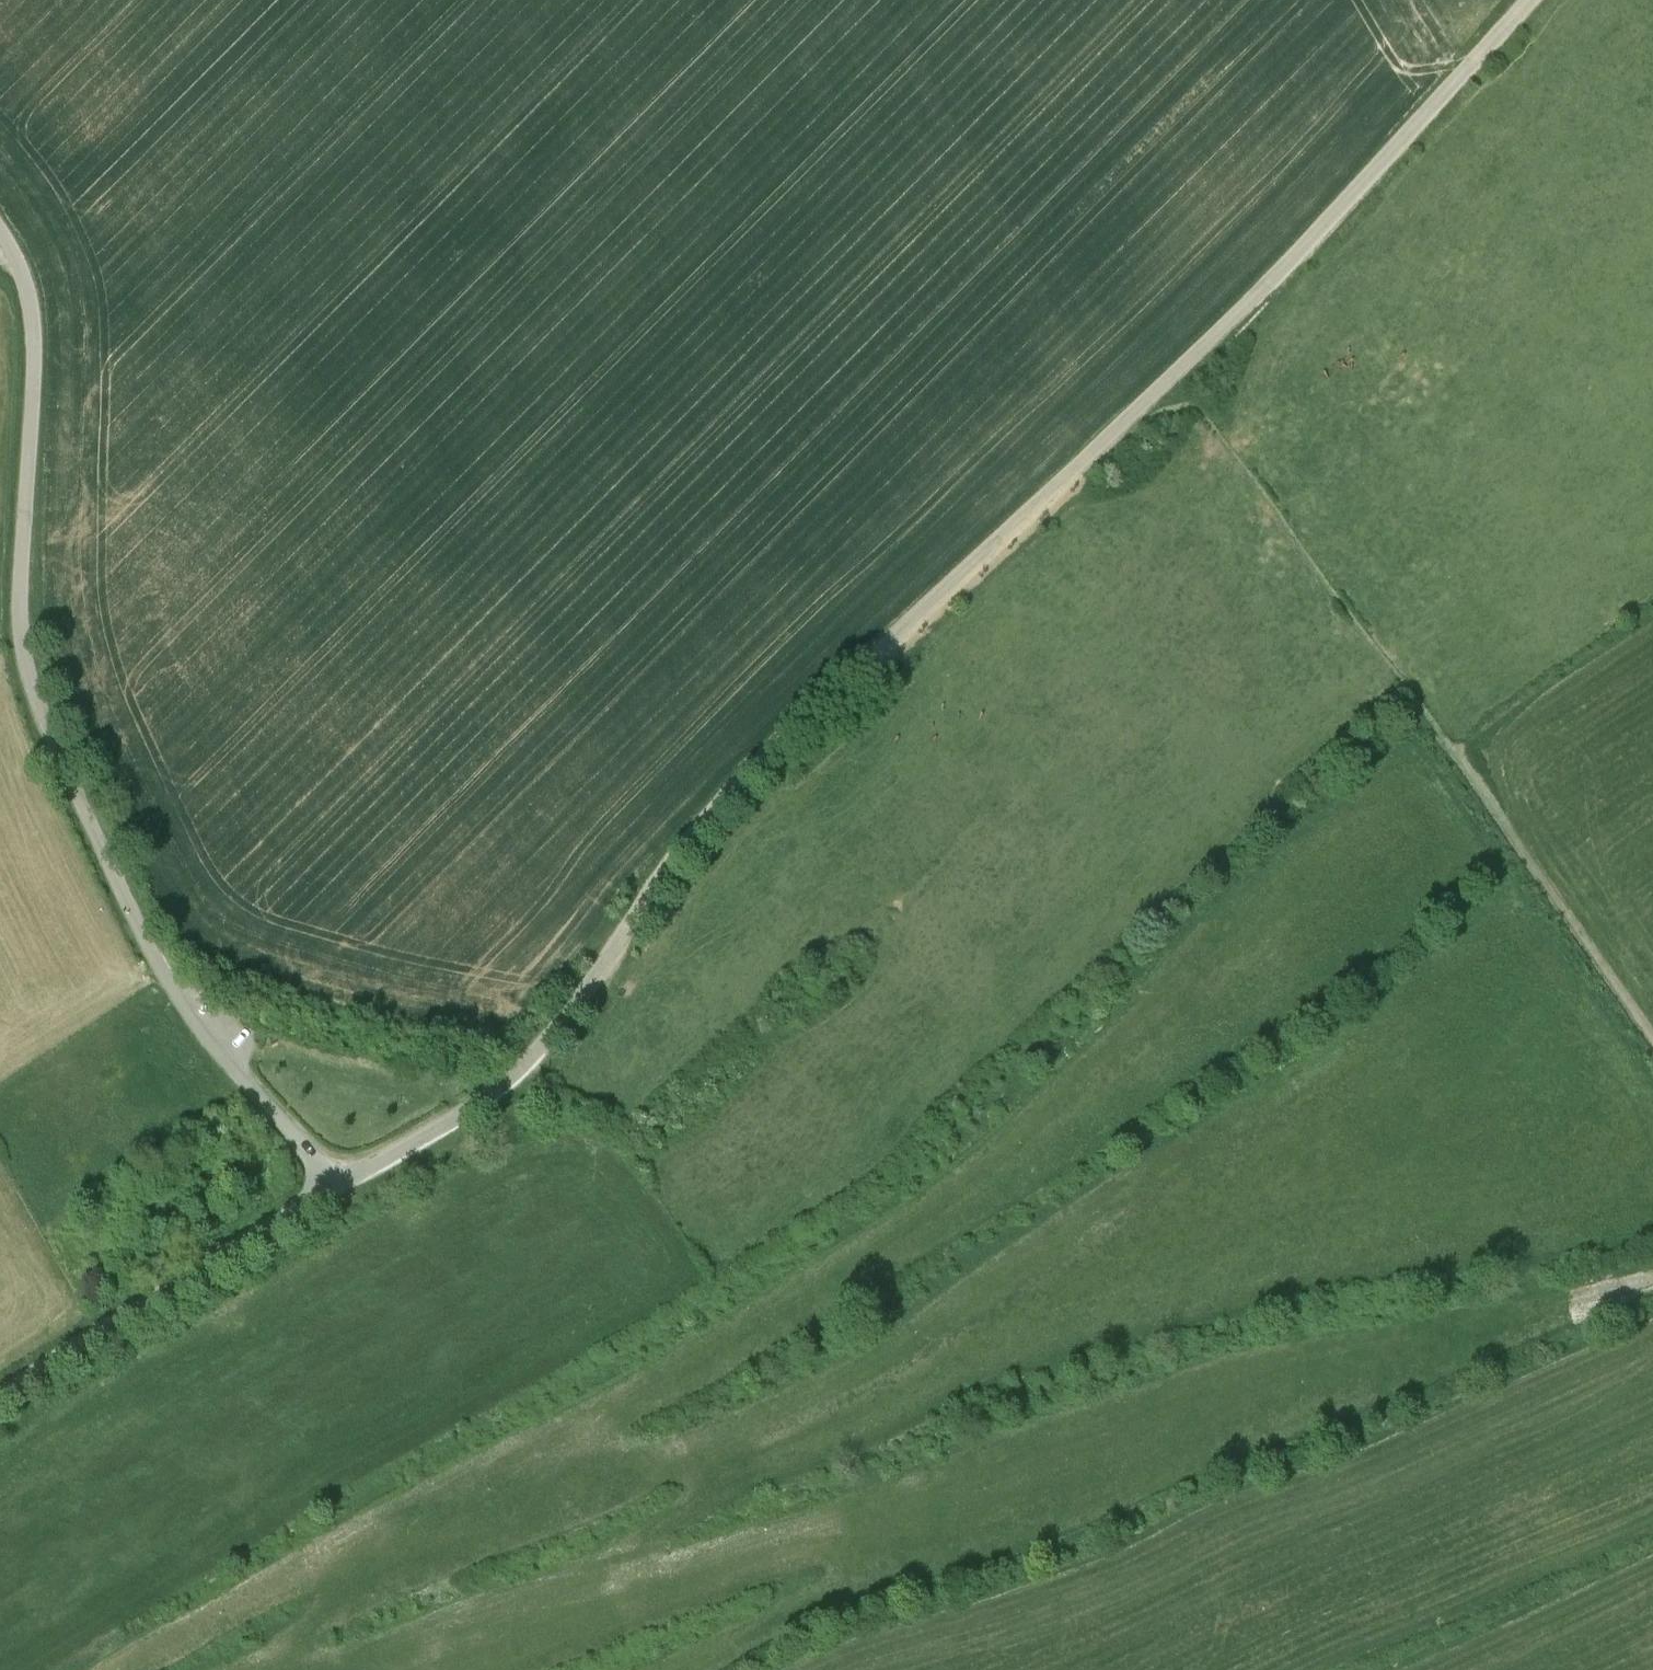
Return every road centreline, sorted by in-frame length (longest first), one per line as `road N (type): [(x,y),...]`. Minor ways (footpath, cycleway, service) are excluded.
road 1 (unclassified): [(335,1187),(482,1101),(523,1066),(731,792),(1221,330),(1528,0)]
road 2 (unclassified): [(335,1187),(214,1045),(157,960),(32,687),(20,588),(34,331),(20,269),(0,229)]
road 3 (unclassified): [(0,1397),(335,1187)]
road 4 (track): [(1459,737),(1468,770),(1652,1037)]

